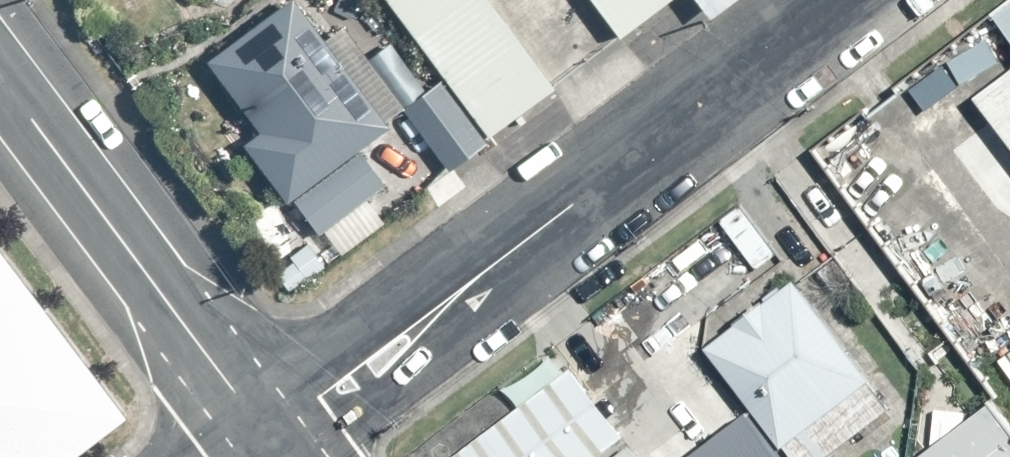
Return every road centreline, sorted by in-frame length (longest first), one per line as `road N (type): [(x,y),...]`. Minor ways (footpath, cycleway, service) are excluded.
road 1 (unclassified): [(266,436),(844,0)]
road 2 (residential): [(0,78),(266,436)]

